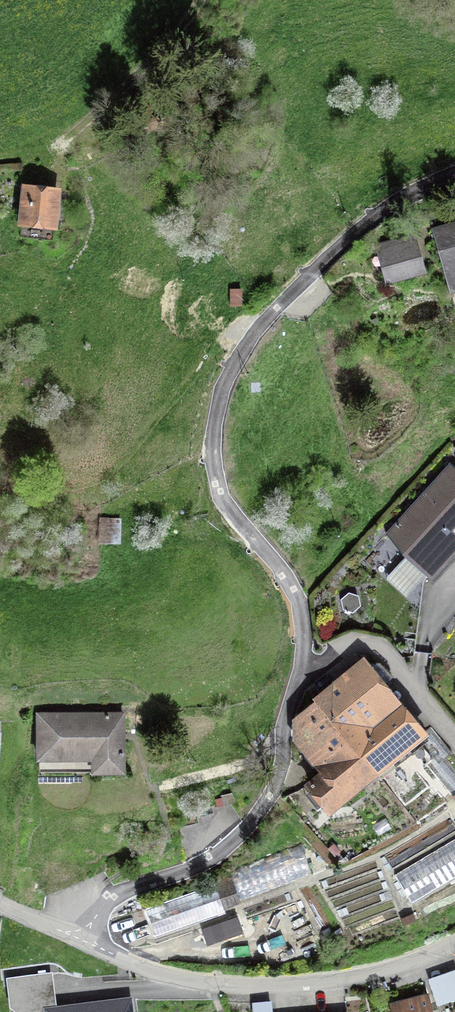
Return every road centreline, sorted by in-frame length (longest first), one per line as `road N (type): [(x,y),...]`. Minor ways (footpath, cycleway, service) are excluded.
road 1 (residential): [(454,172),(393,200),(340,243),(251,337),(220,397),(213,449),(220,492),(298,601),(298,678)]
road 2 (residential): [(454,943),(364,976),(253,986),(170,975),(85,941)]
road 3 (residential): [(298,678),(278,777),(251,822),(209,861),(113,897),(85,941)]
road 4 (track): [(9,487),(102,474),(149,435),(222,349),(251,337)]
road 5 (track): [(46,178),(67,139),(200,0)]
road 6 (residential): [(298,678),(350,646),(379,649),(454,737)]

